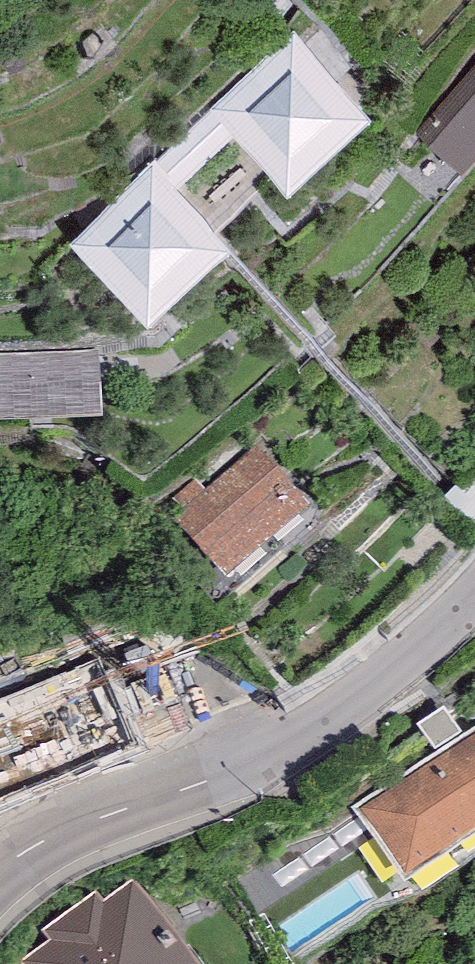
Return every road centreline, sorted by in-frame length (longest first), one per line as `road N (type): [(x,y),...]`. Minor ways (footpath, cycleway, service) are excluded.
road 1 (residential): [(0,868),(75,825),(297,742),(451,621),(474,593)]

